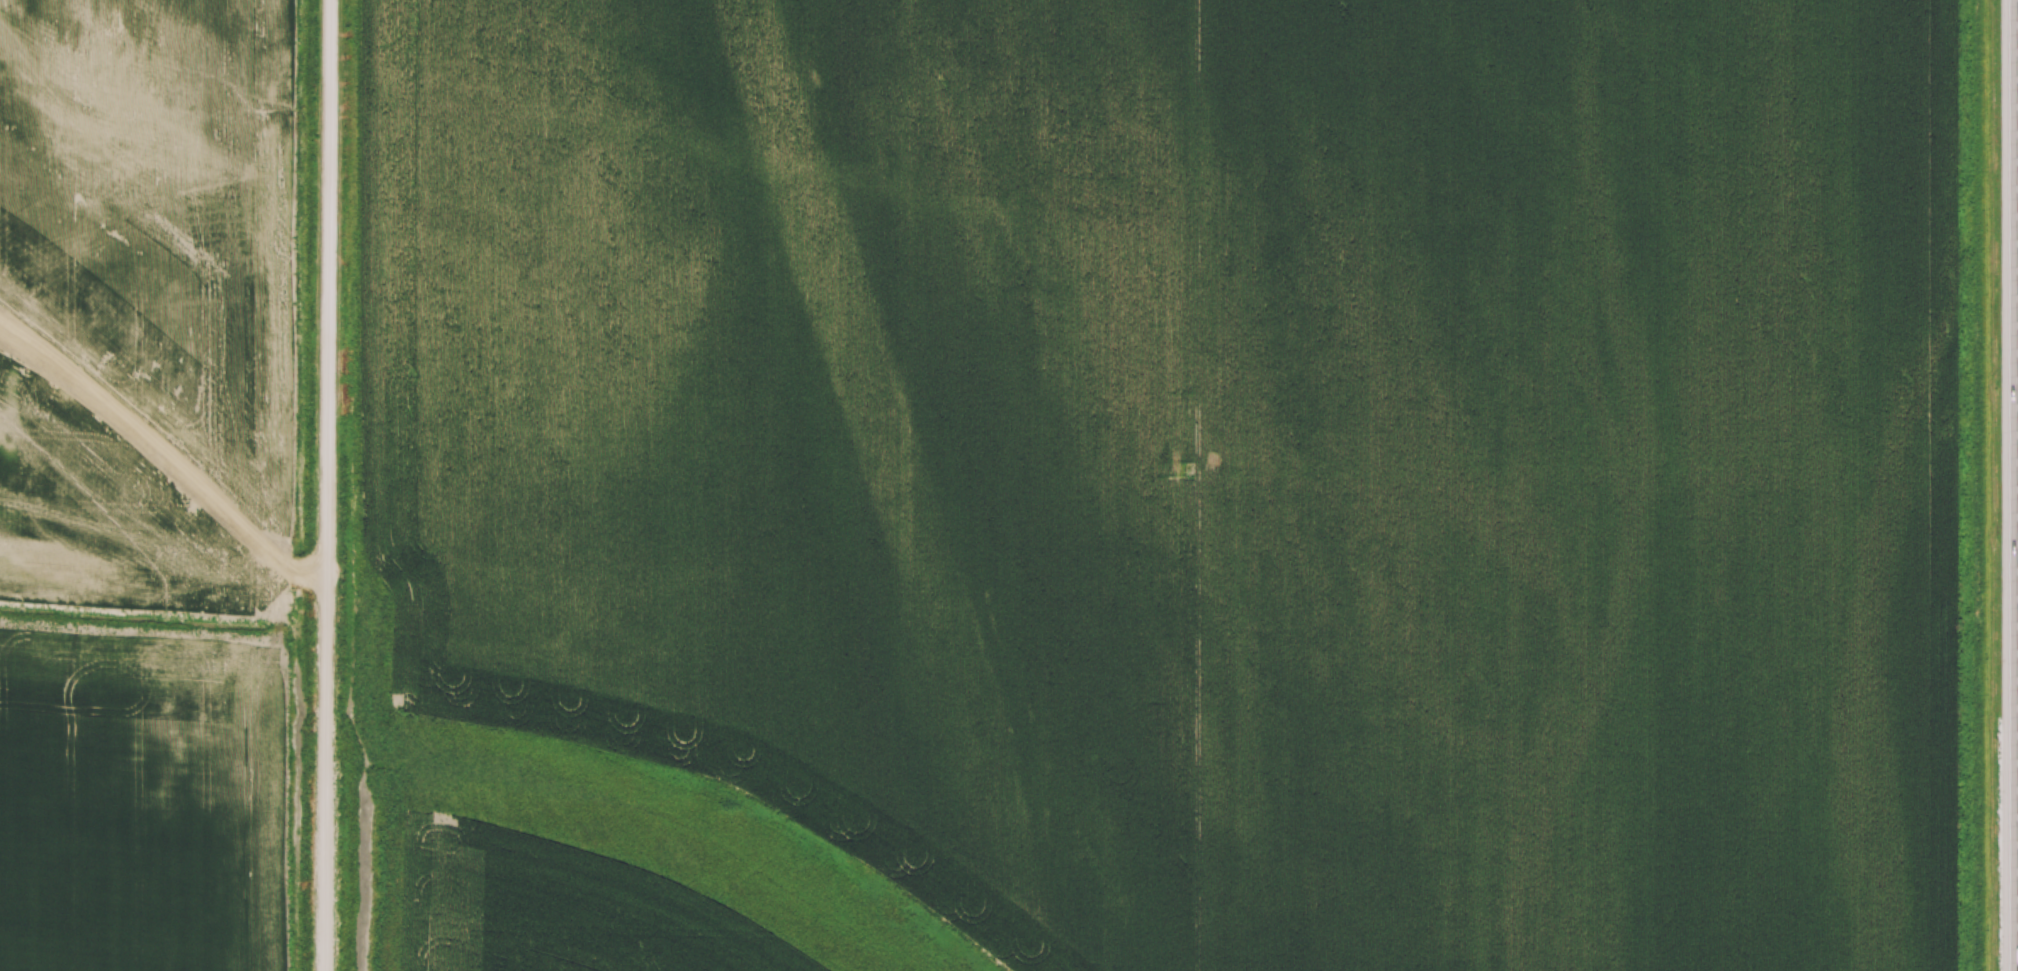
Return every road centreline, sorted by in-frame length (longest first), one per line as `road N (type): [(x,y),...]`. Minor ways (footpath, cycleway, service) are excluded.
road 1 (residential): [(324,970),(329,0)]
road 2 (motorway): [(2017,202),(2017,469)]

